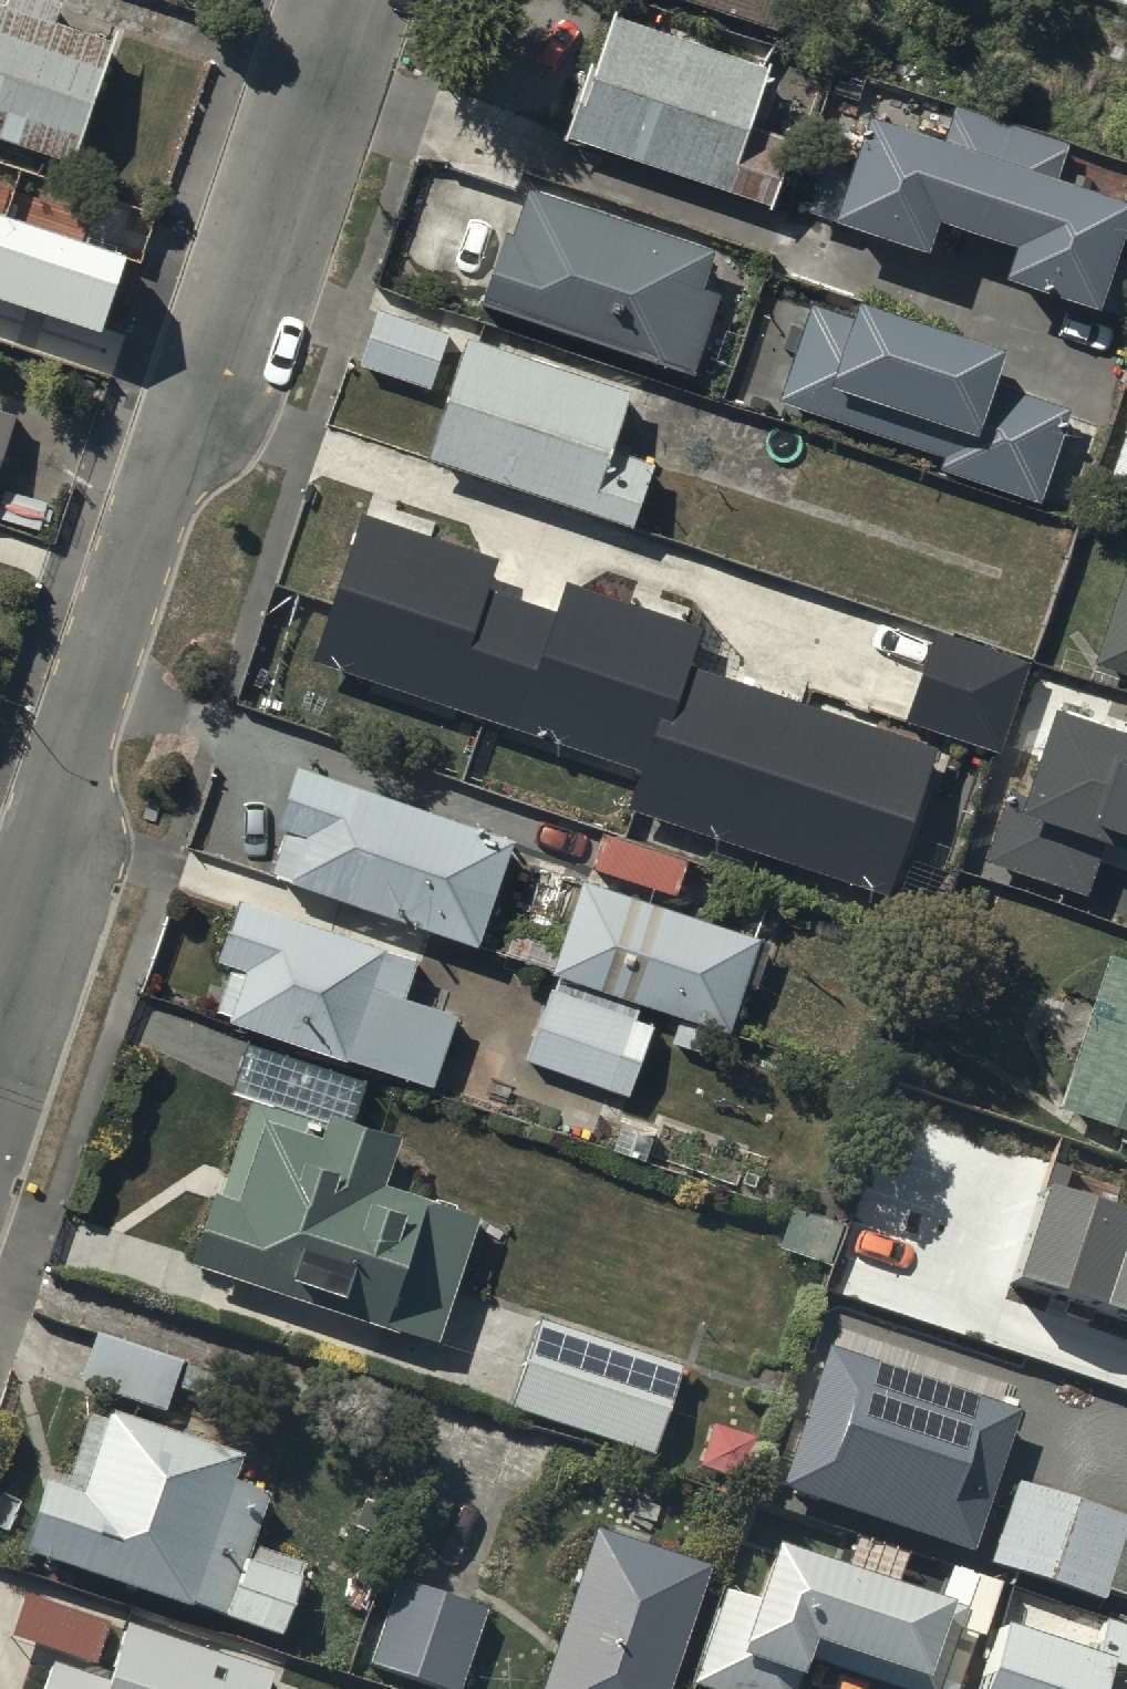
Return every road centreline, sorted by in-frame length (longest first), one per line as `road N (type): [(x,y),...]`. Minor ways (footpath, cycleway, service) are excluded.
road 1 (residential): [(338,0),(0,1049)]

